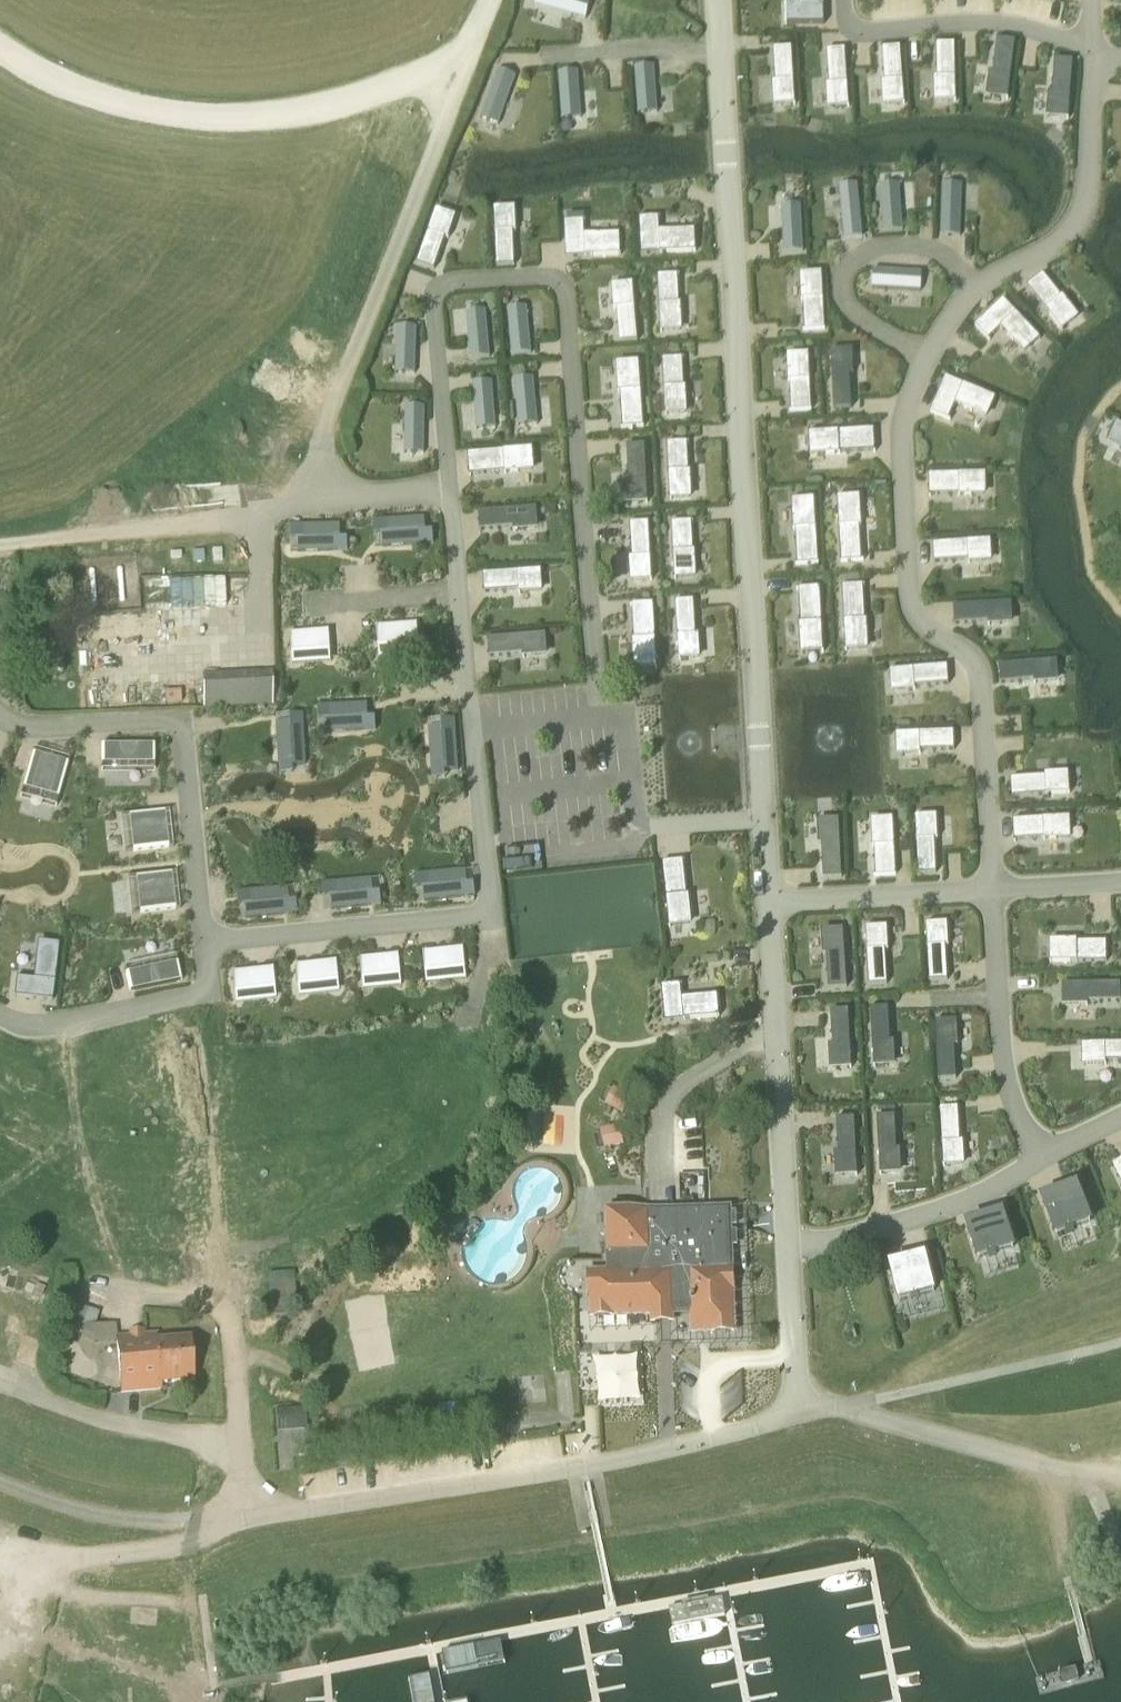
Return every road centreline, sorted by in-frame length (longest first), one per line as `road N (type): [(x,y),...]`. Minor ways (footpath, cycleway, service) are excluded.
road 1 (unclassified): [(803,1412),(717,0)]

